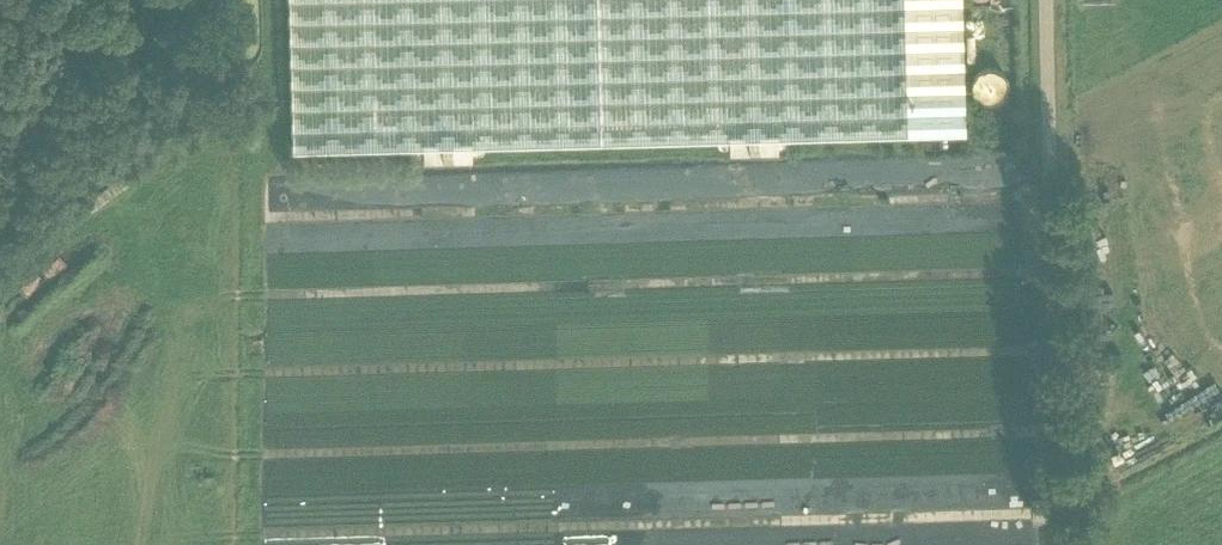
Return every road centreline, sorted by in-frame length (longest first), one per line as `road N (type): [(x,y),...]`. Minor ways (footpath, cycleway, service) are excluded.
road 1 (unclassified): [(1046,0),(1060,544)]

